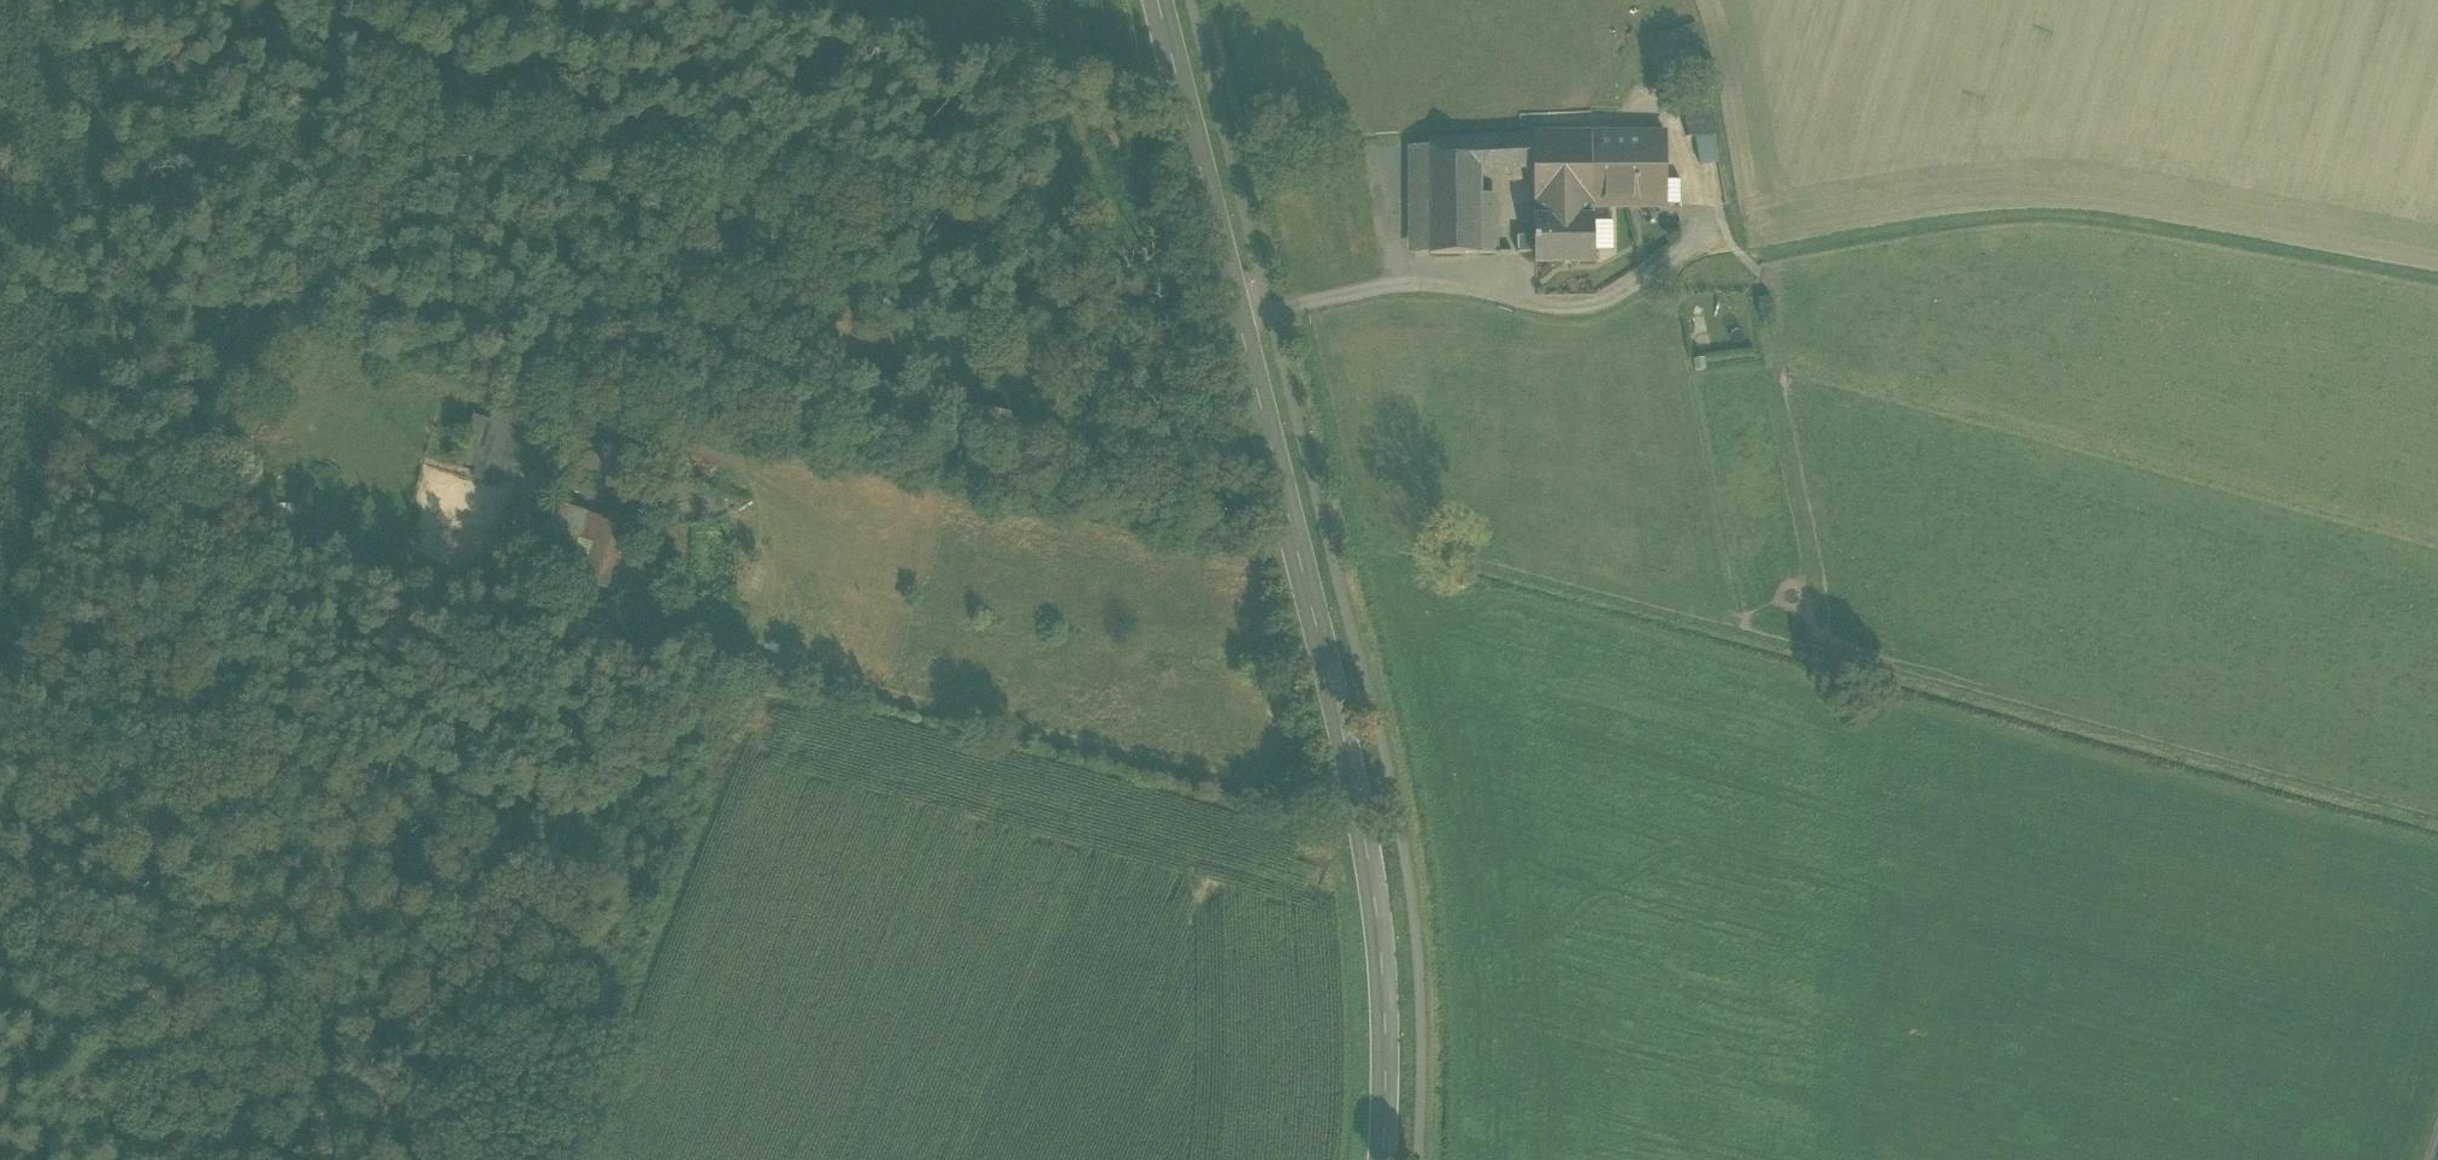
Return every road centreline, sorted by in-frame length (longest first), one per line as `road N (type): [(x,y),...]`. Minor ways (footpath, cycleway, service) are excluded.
road 1 (secondary): [(1158,0),(1361,816),(1386,1021),(1383,1159)]
road 2 (track): [(2437,279),(2089,214),(2019,213),(1750,258)]
road 3 (track): [(1187,113),(597,0)]
road 4 (track): [(131,538),(268,0)]

